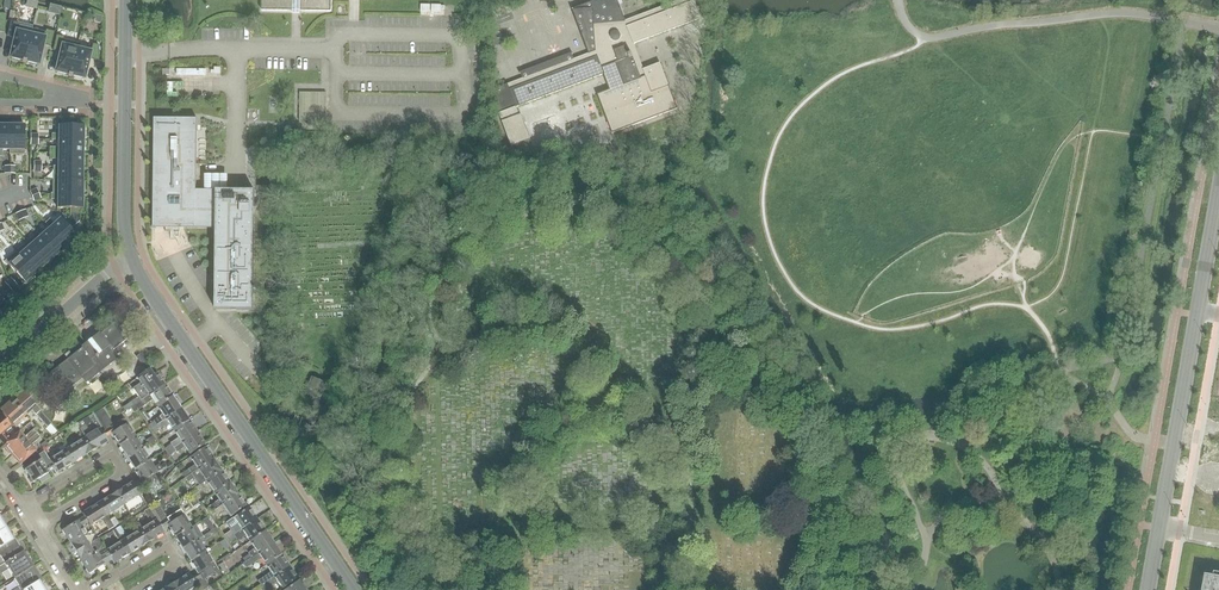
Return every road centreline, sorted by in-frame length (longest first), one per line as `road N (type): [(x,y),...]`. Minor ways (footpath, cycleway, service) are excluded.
road 1 (secondary): [(355,589),(133,261)]
road 2 (tertiary): [(1159,529),(1218,191)]
road 3 (secondary): [(133,261),(124,218),(126,0)]
road 4 (residential): [(37,525),(123,472),(112,454),(26,507)]
road 5 (residential): [(0,74),(83,94),(82,104),(0,103)]
road 6 (unclassified): [(0,368),(106,274),(133,261)]
road 7 (residential): [(135,589),(179,563),(168,546),(96,589)]

